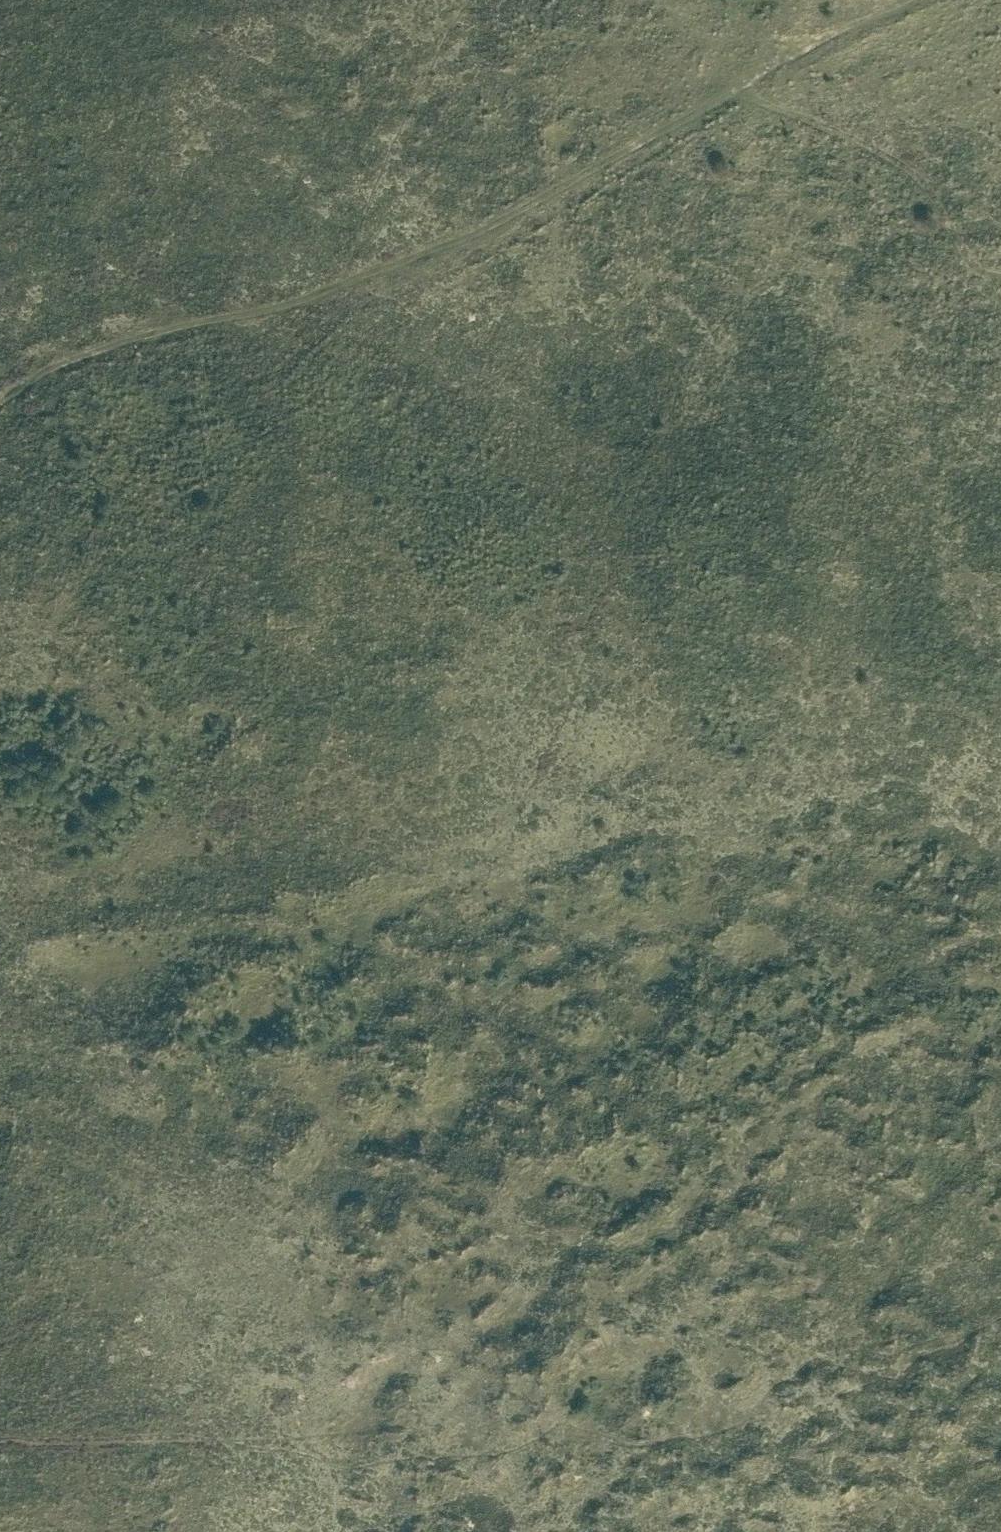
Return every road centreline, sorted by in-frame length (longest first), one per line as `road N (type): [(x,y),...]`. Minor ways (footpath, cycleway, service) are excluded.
road 1 (track): [(338,301),(744,110)]
road 2 (track): [(338,301),(47,382),(0,415)]

